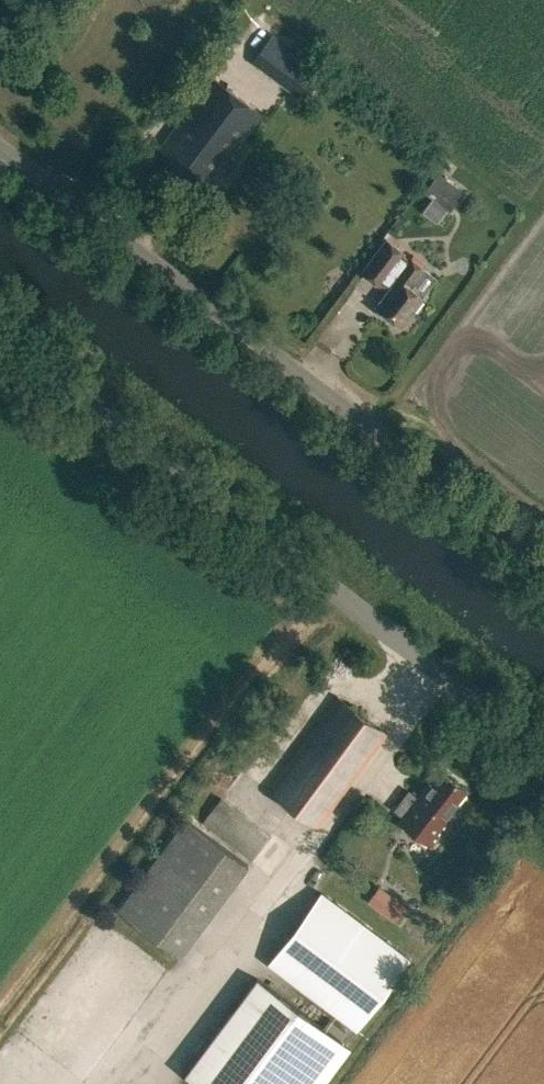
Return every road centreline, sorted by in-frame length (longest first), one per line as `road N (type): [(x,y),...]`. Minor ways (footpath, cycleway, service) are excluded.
road 1 (tertiary): [(543,750),(0,338)]
road 2 (unclassified): [(543,558),(0,148)]

